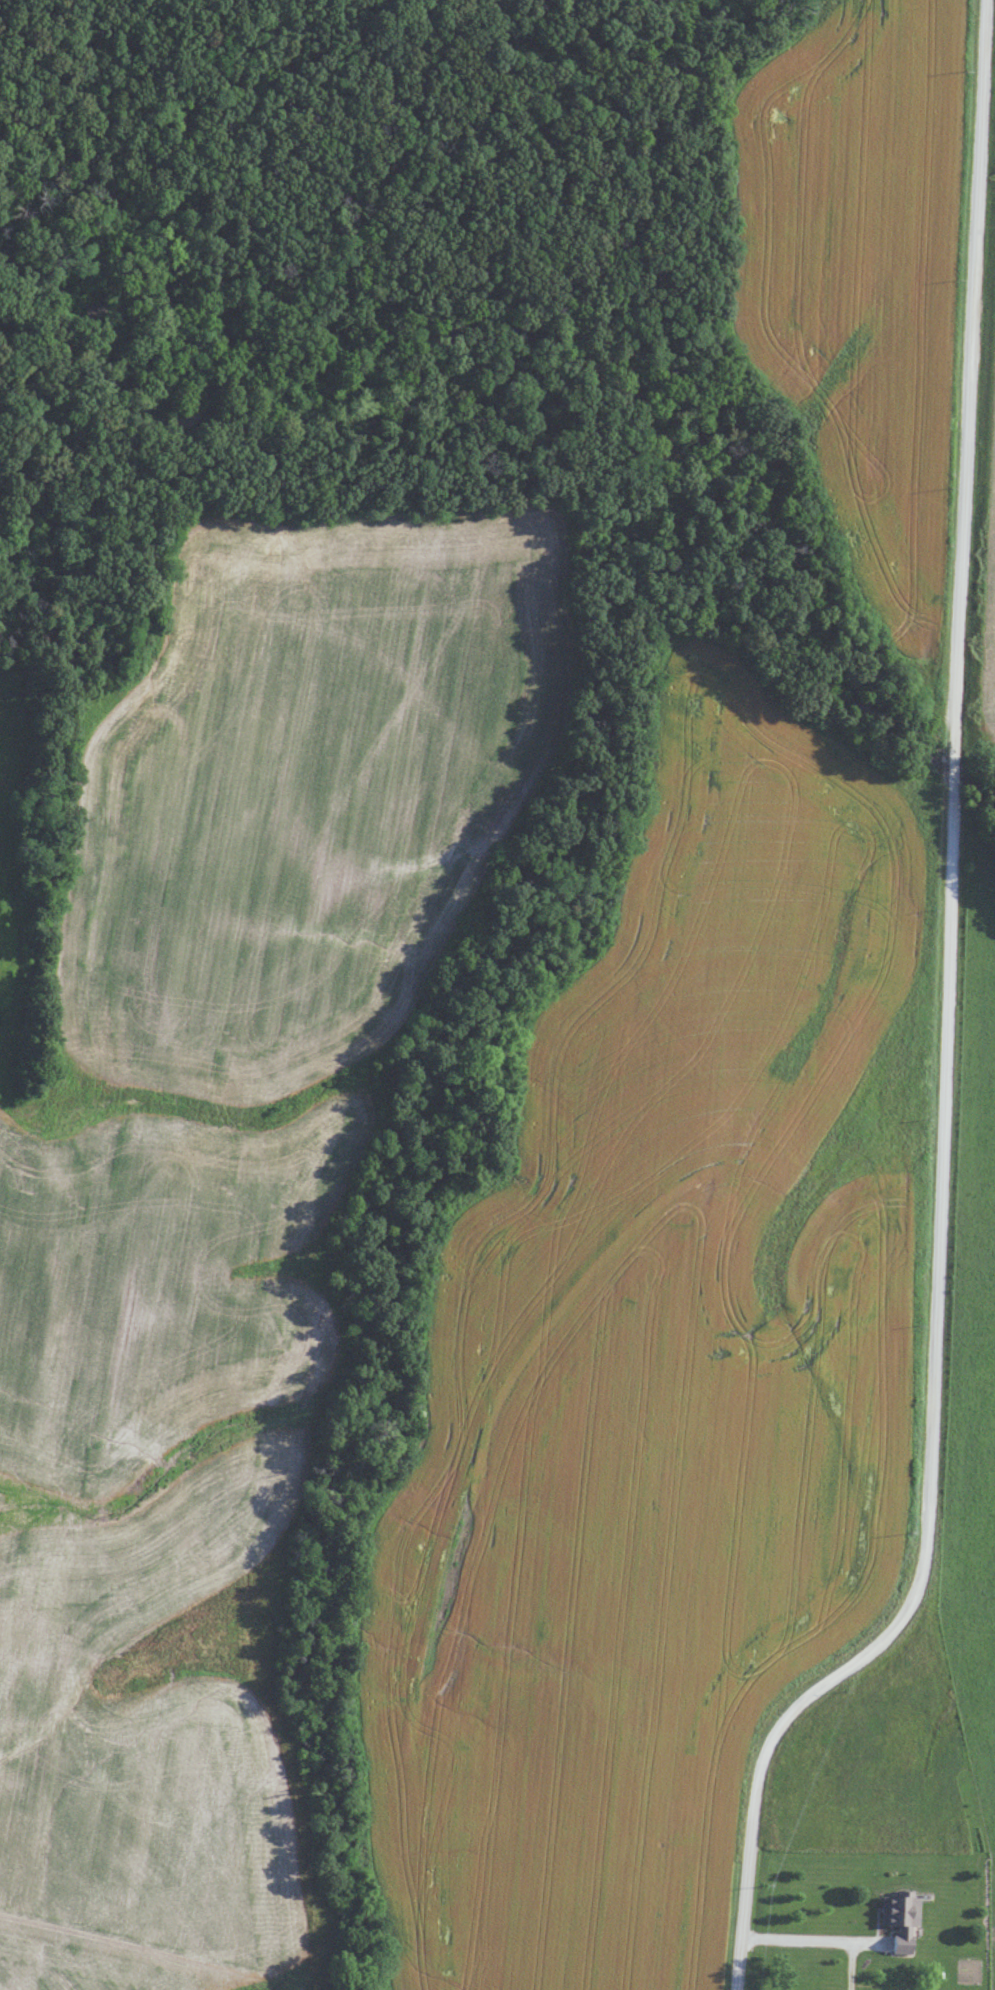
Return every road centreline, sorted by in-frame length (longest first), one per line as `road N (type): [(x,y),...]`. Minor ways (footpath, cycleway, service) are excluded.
road 1 (residential): [(735,1989),(774,1738),(810,1697),(901,1628),(928,1560),(987,0)]

